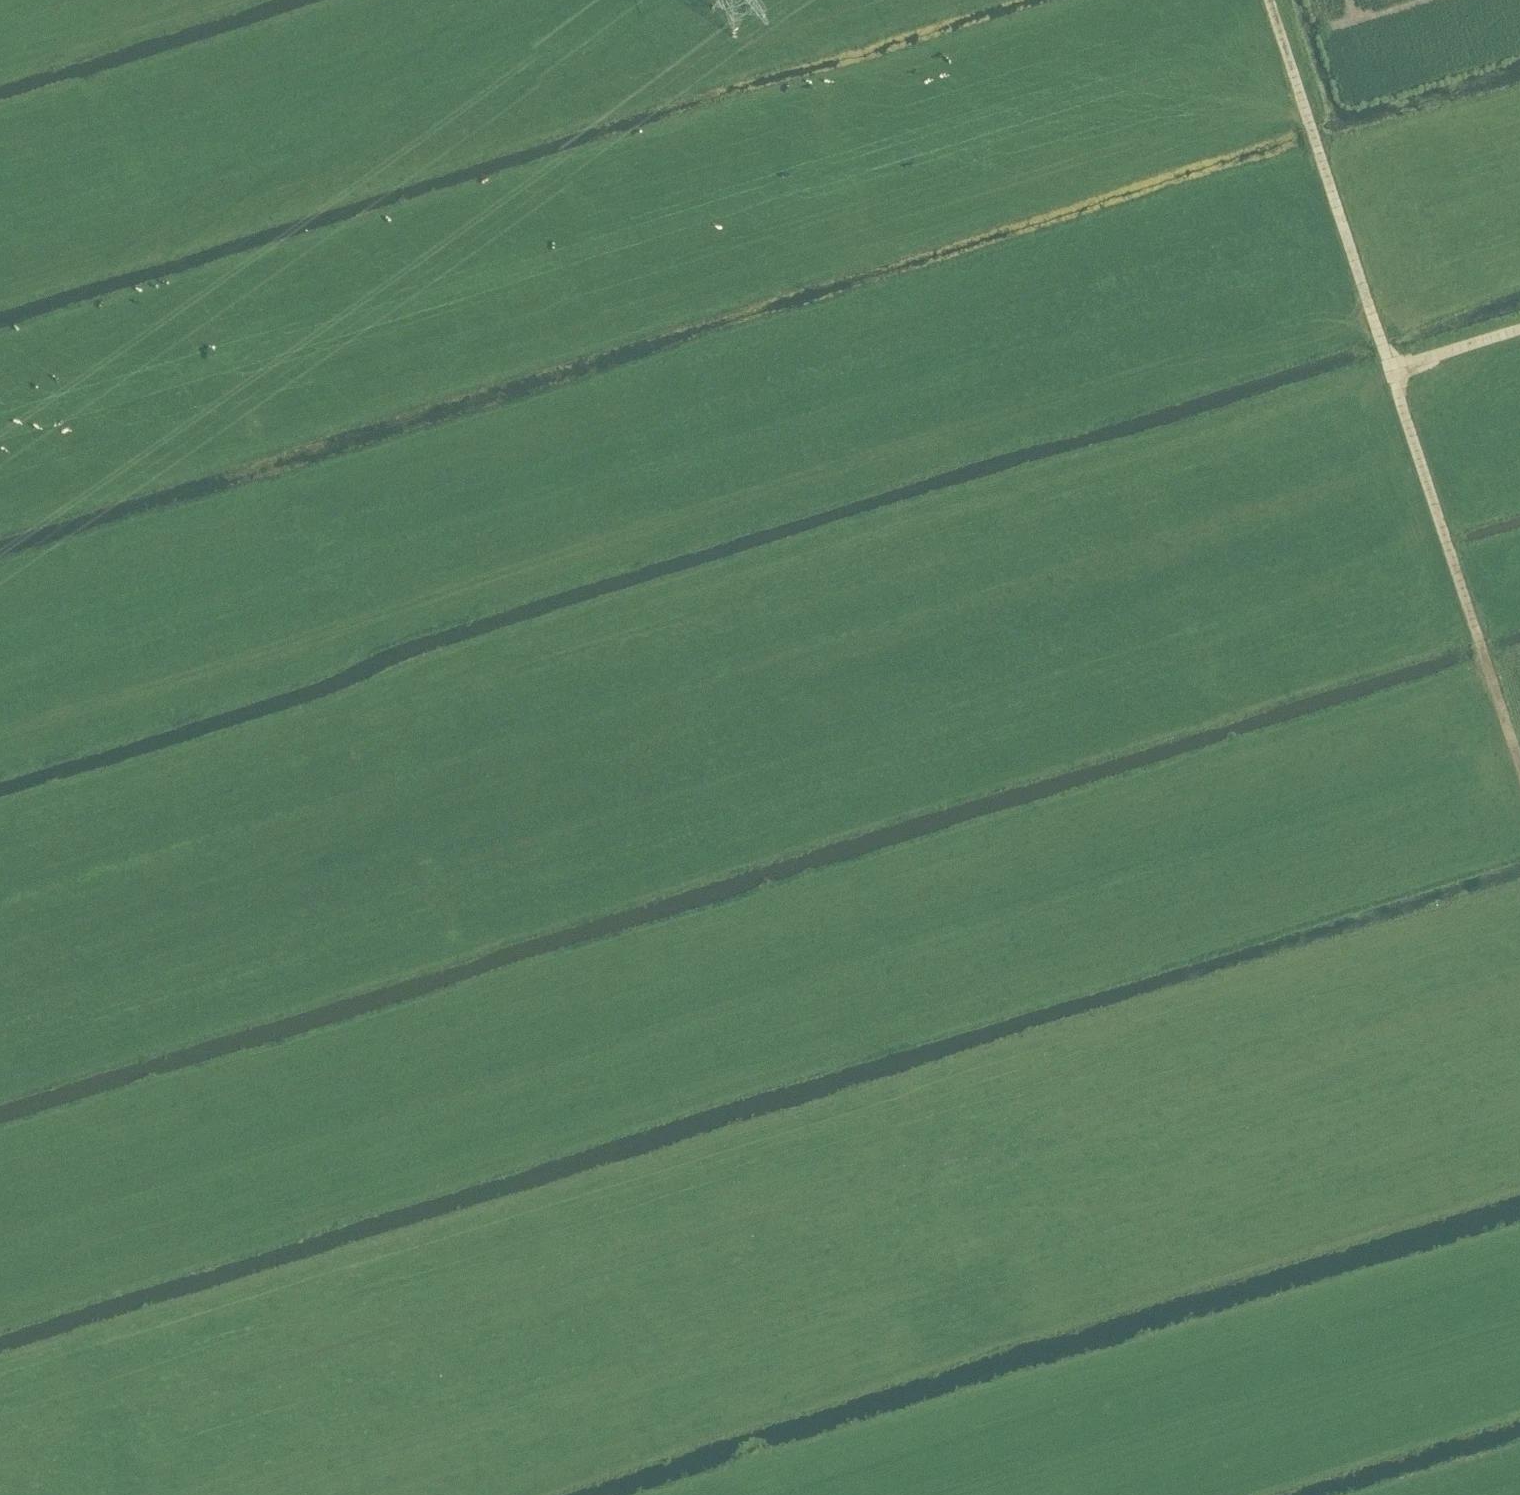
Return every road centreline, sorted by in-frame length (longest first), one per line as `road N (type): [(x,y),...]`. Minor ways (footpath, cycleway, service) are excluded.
road 1 (track): [(1519,333),(1390,373),(1269,0)]
road 2 (track): [(1390,373),(1519,770)]

